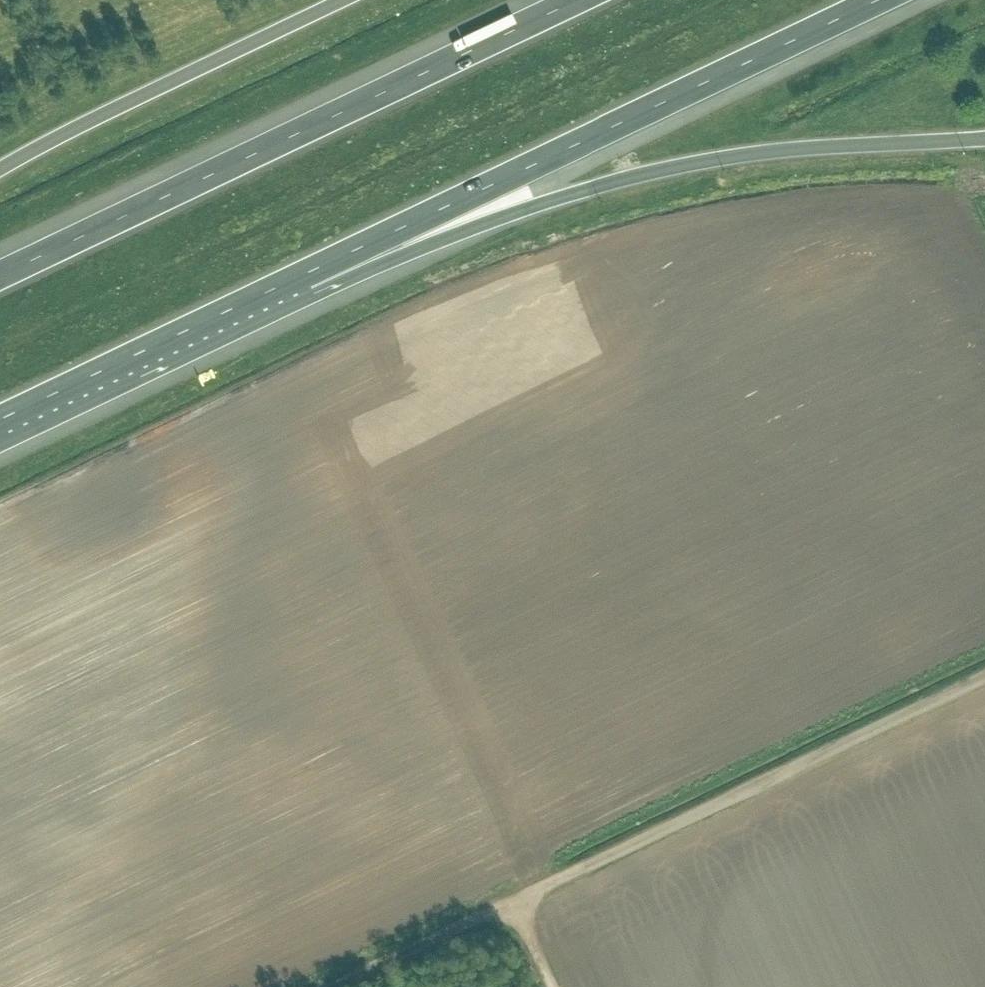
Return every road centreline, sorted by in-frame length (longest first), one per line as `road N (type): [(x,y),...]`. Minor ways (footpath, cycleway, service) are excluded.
road 1 (motorway): [(209,321),(664,170),(778,151),(984,139)]
road 2 (motorway): [(209,321),(877,0)]
road 3 (motorway): [(572,0),(0,273)]
road 4 (track): [(984,679),(518,904)]
road 5 (motorway): [(0,420),(209,321)]
road 6 (track): [(346,986),(518,904)]

